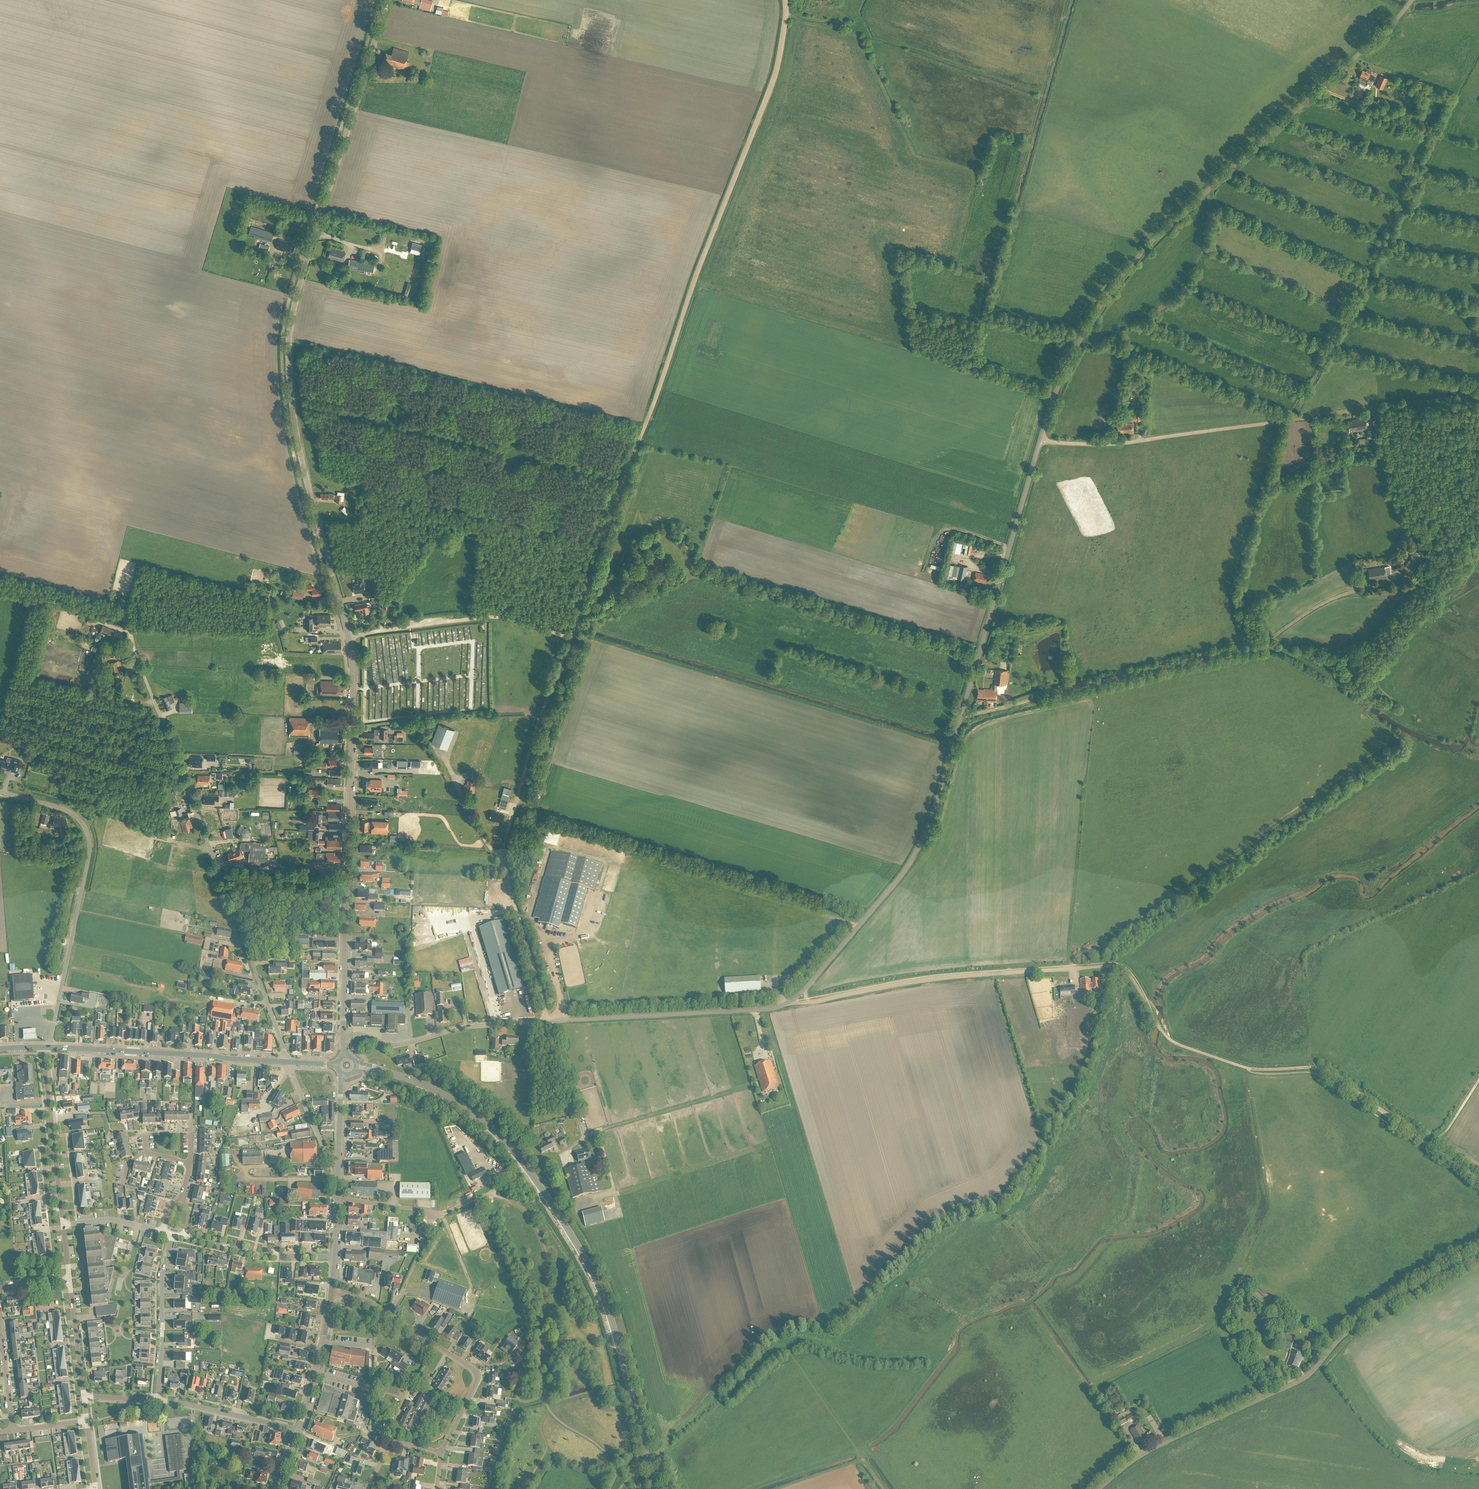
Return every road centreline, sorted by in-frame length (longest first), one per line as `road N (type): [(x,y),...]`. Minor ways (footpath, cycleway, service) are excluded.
road 1 (unclassified): [(548,1021),(769,1009),(804,990),(908,864),(928,828),(1040,441)]
road 2 (tertiary): [(348,636),(300,460),(289,340),(385,0)]
road 3 (unclassified): [(1040,441),(1089,322),(1152,237),(1411,0)]
road 4 (primary): [(655,1488),(596,1276),(531,1174),(464,1107),(357,1066)]
road 5 (track): [(785,0),(777,72),(632,455)]
road 6 (track): [(961,717),(1261,644),(1329,600),(1409,580)]
road 7 (residential): [(288,1062),(125,622)]
road 8 (unclassified): [(1095,1488),(1136,1456),(1309,1379),(1365,1324),(1478,1253)]
road 9 (unclassified): [(570,638),(502,856),(548,1021)]
road 10 (tertiary): [(344,1033),(348,636)]
road 11 (unclassified): [(47,1049),(89,835),(73,813),(0,792)]
road 12 (unclassified): [(1040,441),(1132,441),(1316,416)]
road 13 (track): [(1478,1180),(1326,1073),(1249,1069)]
road 14 (residential): [(441,1455),(476,1373),(365,1299),(331,1294)]
road 15 (primary): [(288,1062),(47,1049)]
road 16 (unclassified): [(344,1033),(396,1046),(459,1028),(548,1021)]
road 17 (track): [(993,975),(790,1003)]
road 18 (track): [(381,631),(495,617),(570,638)]
road 19 (track): [(1156,1022),(1121,968),(993,975)]
road 20 (unclassified): [(62,1224),(47,1049)]
road 21 (residential): [(158,1401),(162,1280),(173,1234)]
road 22 (residential): [(335,1256),(263,1256),(183,1236)]
road 23 (residential): [(298,1430),(158,1401)]
road 24 (track): [(632,455),(592,571)]

